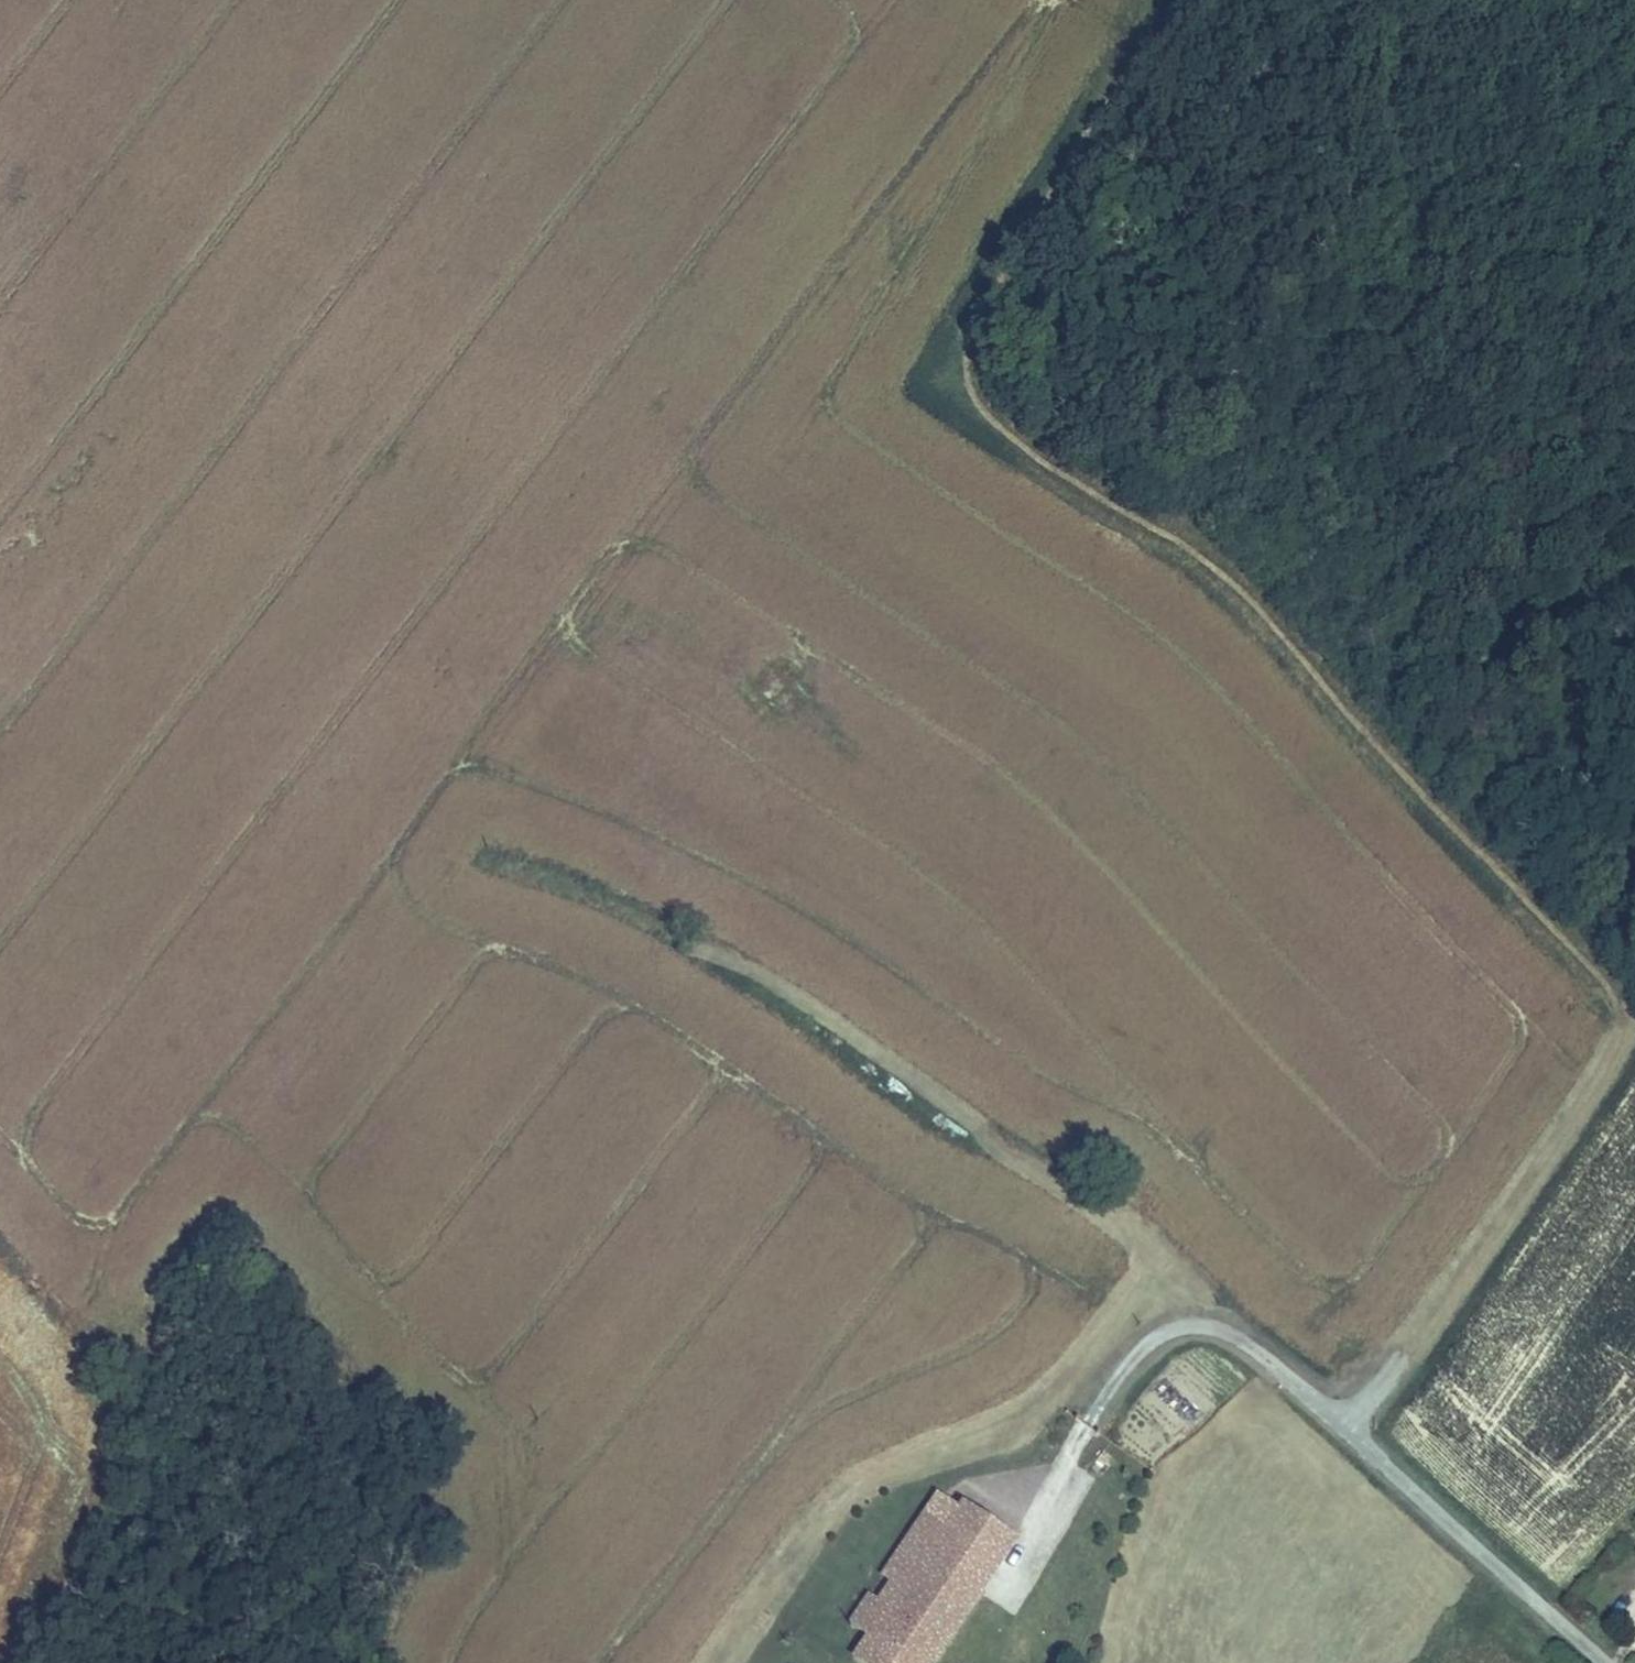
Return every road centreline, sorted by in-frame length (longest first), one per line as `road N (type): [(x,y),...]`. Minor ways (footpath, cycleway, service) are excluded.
road 1 (track): [(1351,1432),(1563,1126),(1620,987),(1385,756),(1193,550),(1002,412),(970,339),(984,268),(1148,41),(1157,0)]
road 2 (unclassified): [(1072,1448),(1127,1359),(1160,1331),(1199,1323),(1251,1346),(1607,1662)]

